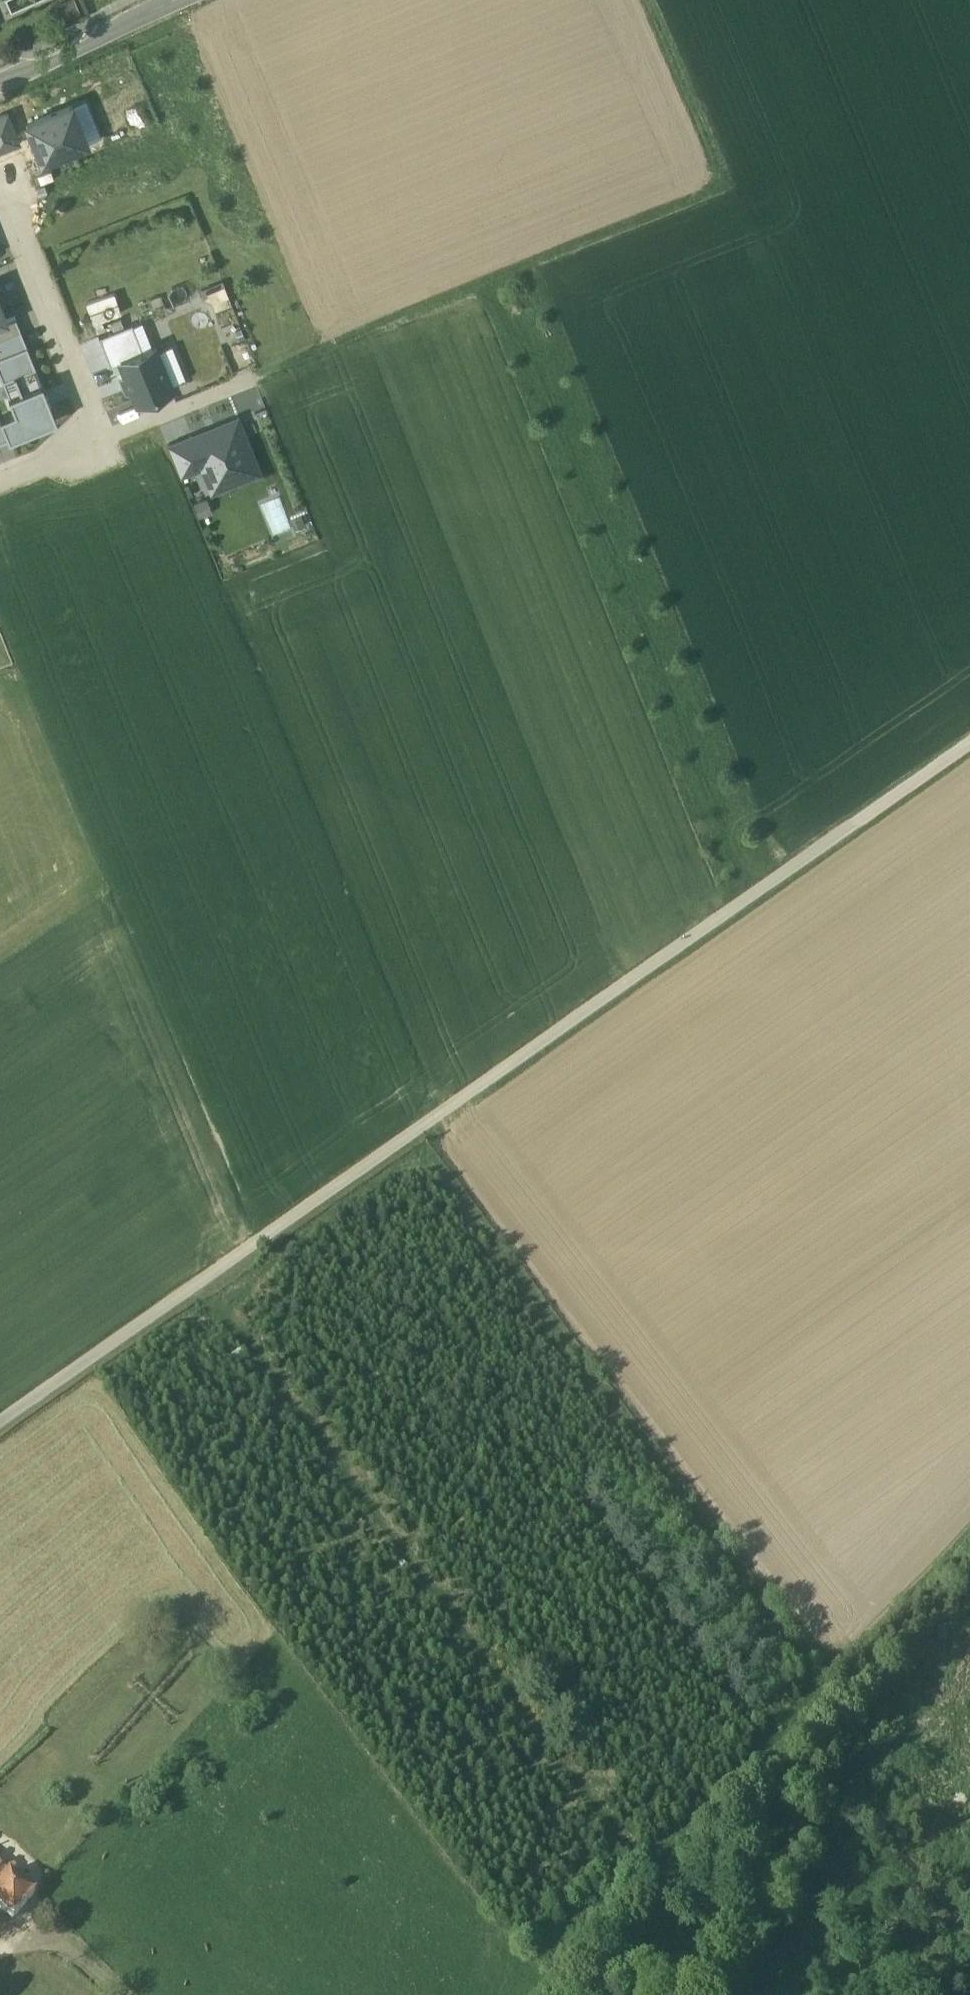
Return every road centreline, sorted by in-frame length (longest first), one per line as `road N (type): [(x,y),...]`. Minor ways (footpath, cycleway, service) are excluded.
road 1 (unclassified): [(0,1421),(969,743)]
road 2 (track): [(255,378),(722,183),(645,0)]
road 3 (track): [(765,1971),(674,1884),(565,1994)]
road 4 (residential): [(8,207),(99,438)]
road 5 (tertiary): [(0,82),(174,0)]
road 6 (residential): [(99,438),(255,378)]
road 7 (track): [(118,1994),(58,1937),(16,1951)]

